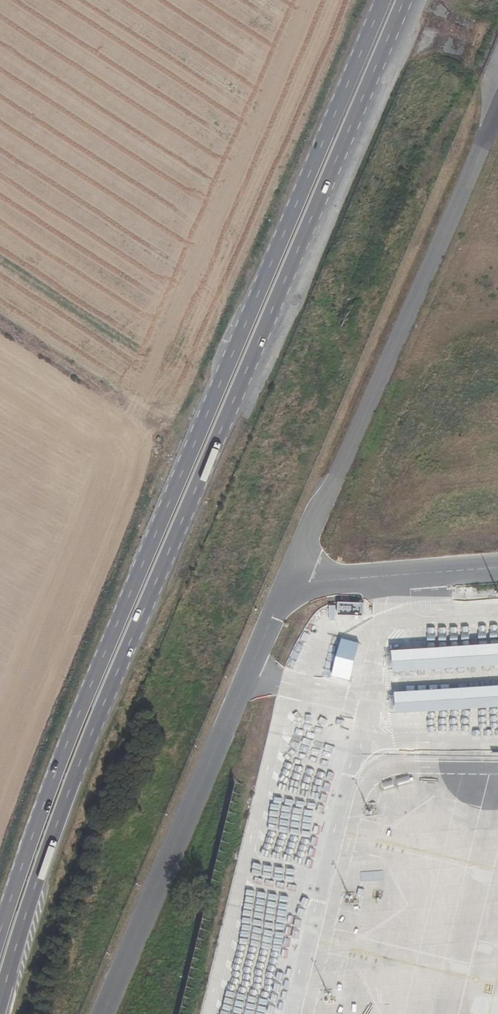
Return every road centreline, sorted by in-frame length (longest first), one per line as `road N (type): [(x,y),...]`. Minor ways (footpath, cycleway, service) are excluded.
road 1 (primary): [(0,1009),(91,734),(404,0)]
road 2 (primary): [(384,0),(76,725),(0,937)]

